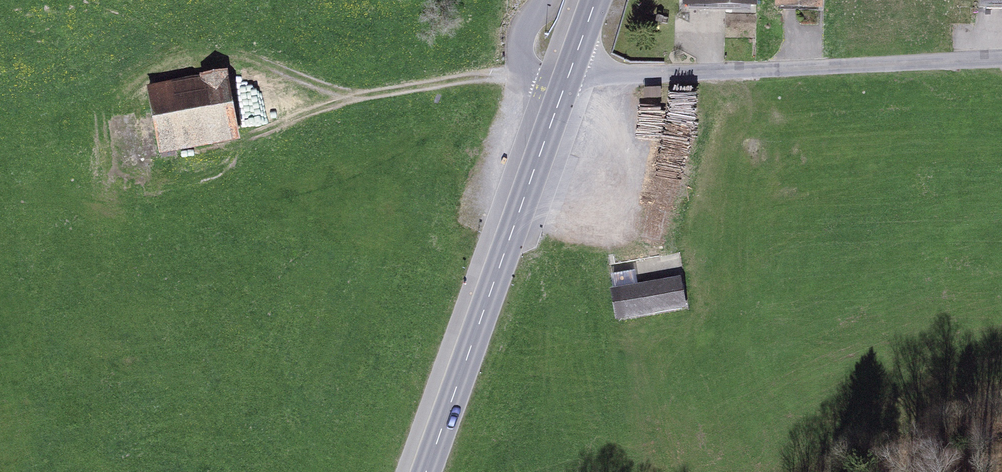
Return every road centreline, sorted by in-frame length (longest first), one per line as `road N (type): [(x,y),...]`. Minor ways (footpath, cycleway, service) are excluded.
road 1 (unclassified): [(570,71),(1001,57)]
road 2 (secondary): [(426,471),(570,71)]
road 3 (track): [(258,139),(377,100),(483,74),(528,73)]
road 4 (residential): [(570,71),(537,78),(523,58),(525,28),(549,0)]

